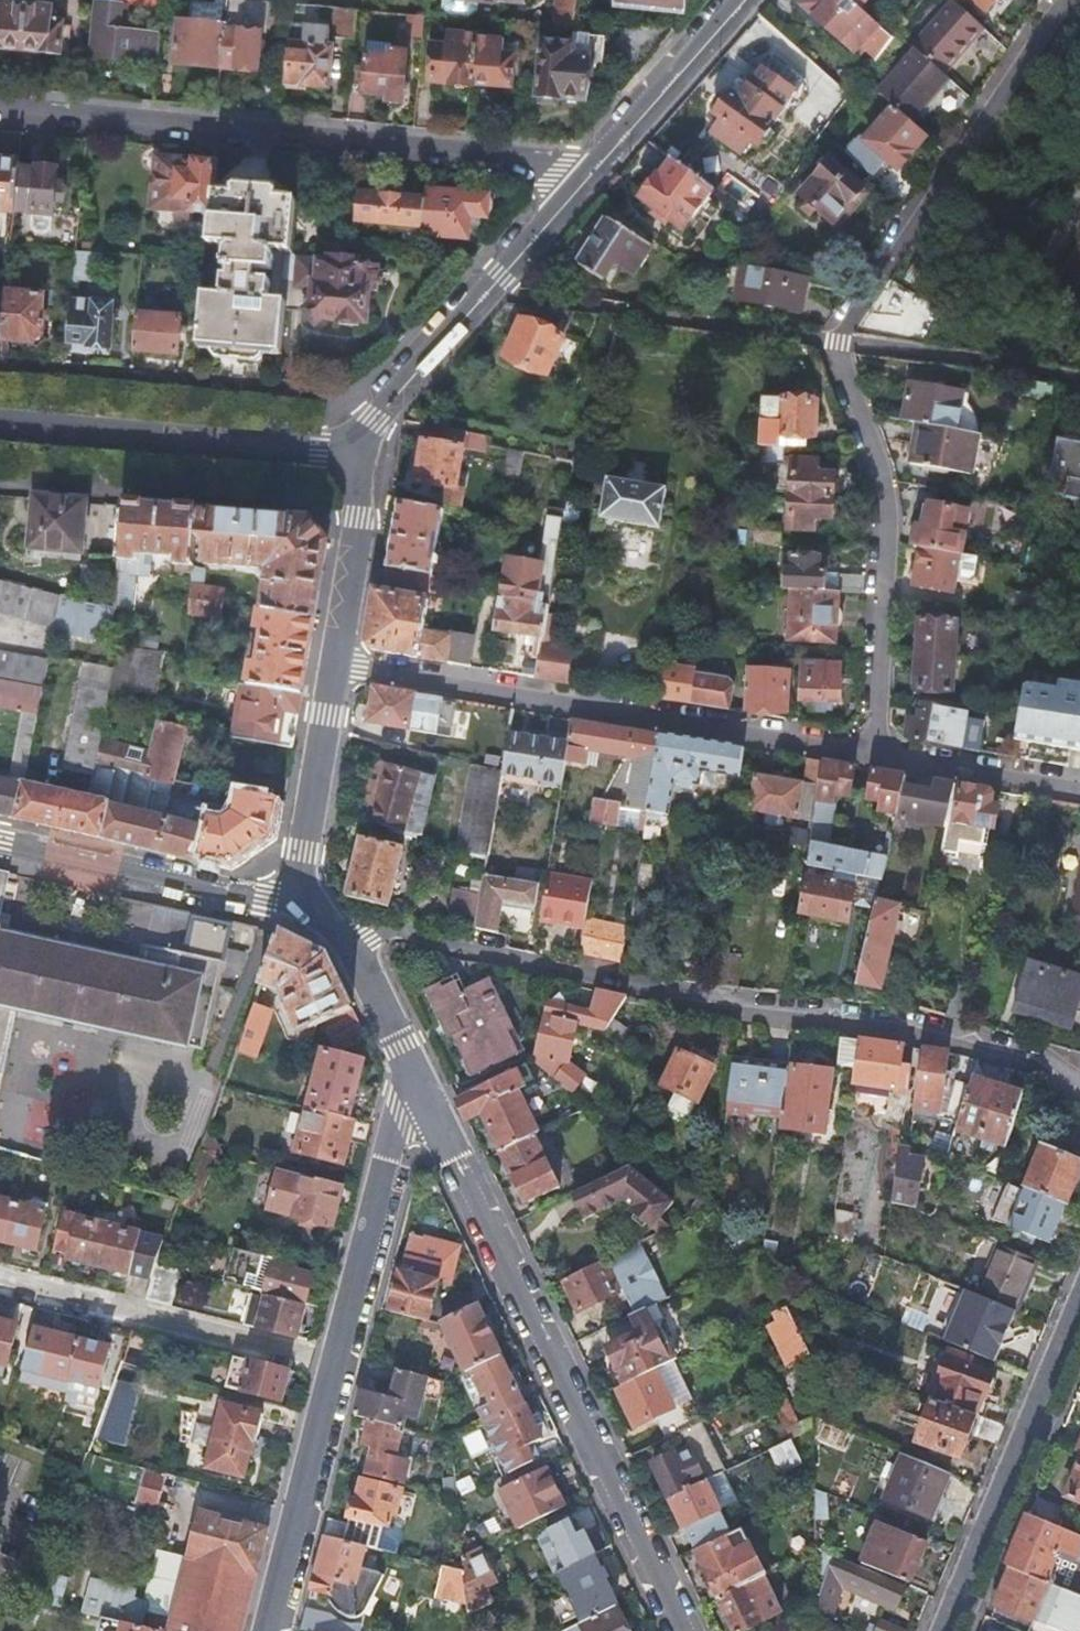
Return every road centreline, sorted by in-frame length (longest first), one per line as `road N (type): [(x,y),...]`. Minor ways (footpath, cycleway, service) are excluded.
road 1 (residential): [(1062,0),(838,345),(881,462),(882,751)]
road 2 (residential): [(1079,1091),(1054,1066),(910,1028),(664,995),(369,933),(349,941)]
road 3 (residential): [(0,108),(575,168),(588,179)]
road 4 (residential): [(424,1094),(681,1630)]
road 5 (residential): [(882,751),(337,670)]
road 6 (residential): [(0,424),(317,451),(354,437)]
road 7 (residential): [(1079,1298),(948,1630)]
road 8 (residential): [(354,437),(588,179)]
road 9 (residential): [(336,1364),(0,1282)]
road 10 (residential): [(0,840),(293,906)]
road 11 (residential): [(424,1094),(400,1114),(336,1364)]
road 12 (residential): [(336,1364),(273,1630)]
road 13 (residential): [(293,906),(337,670)]
road 14 (residential): [(588,179),(745,0)]
road 15 (residential): [(337,670),(363,453),(354,437)]
road 16 (residential): [(1079,789),(882,751)]
road 17 (residential): [(424,1094),(349,941)]

